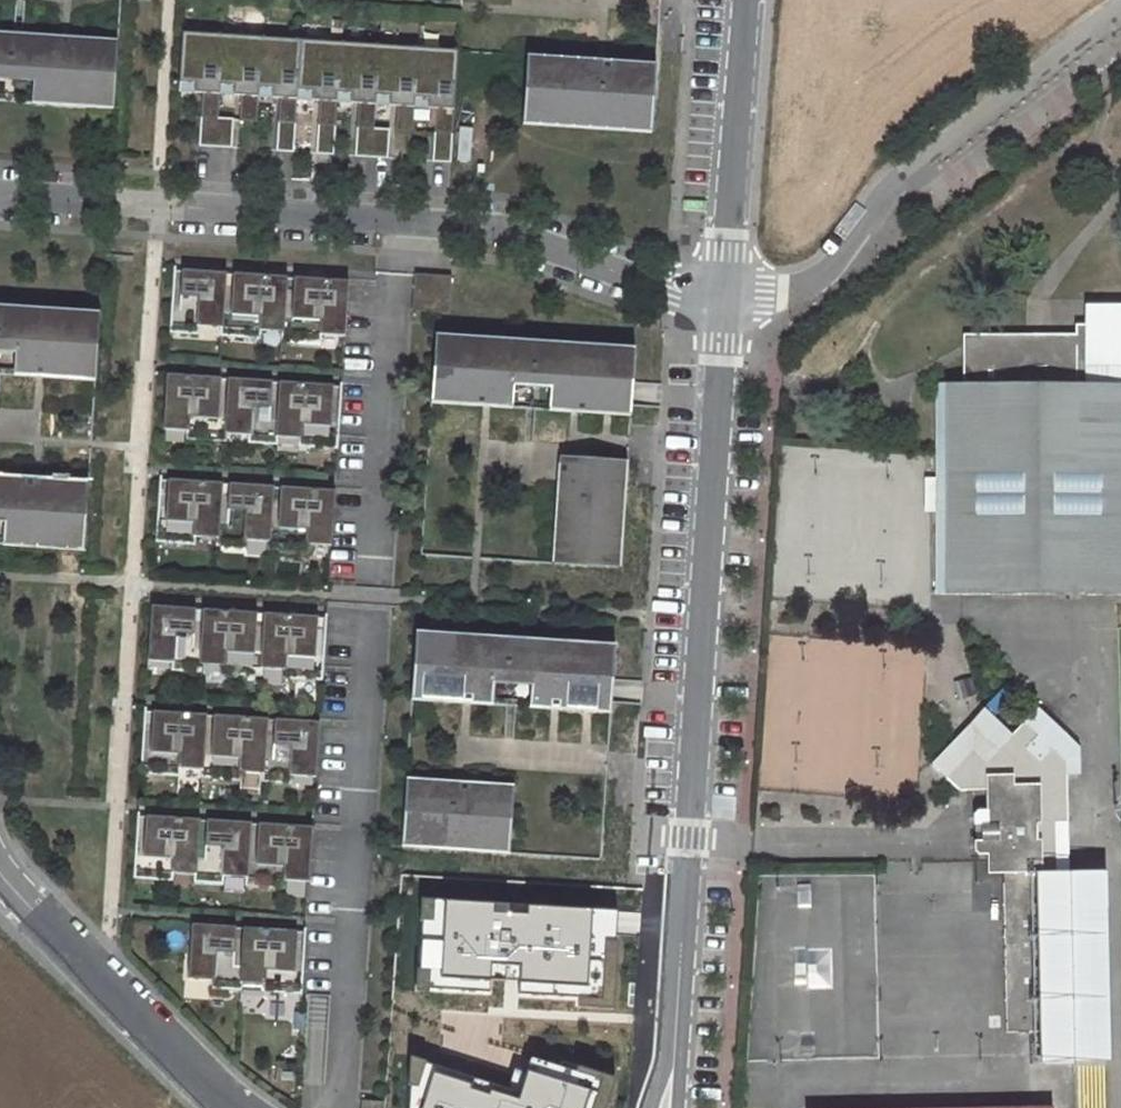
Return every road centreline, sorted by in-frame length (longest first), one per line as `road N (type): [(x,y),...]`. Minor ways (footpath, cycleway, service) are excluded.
road 1 (unclassified): [(722,305),(664,1107)]
road 2 (residential): [(722,305),(491,230),(0,198)]
road 3 (unclassified): [(1120,9),(902,178),(817,280),(722,305)]
road 4 (unclassified): [(234,1107),(0,870)]
road 5 (unclassified): [(742,0),(722,305)]

